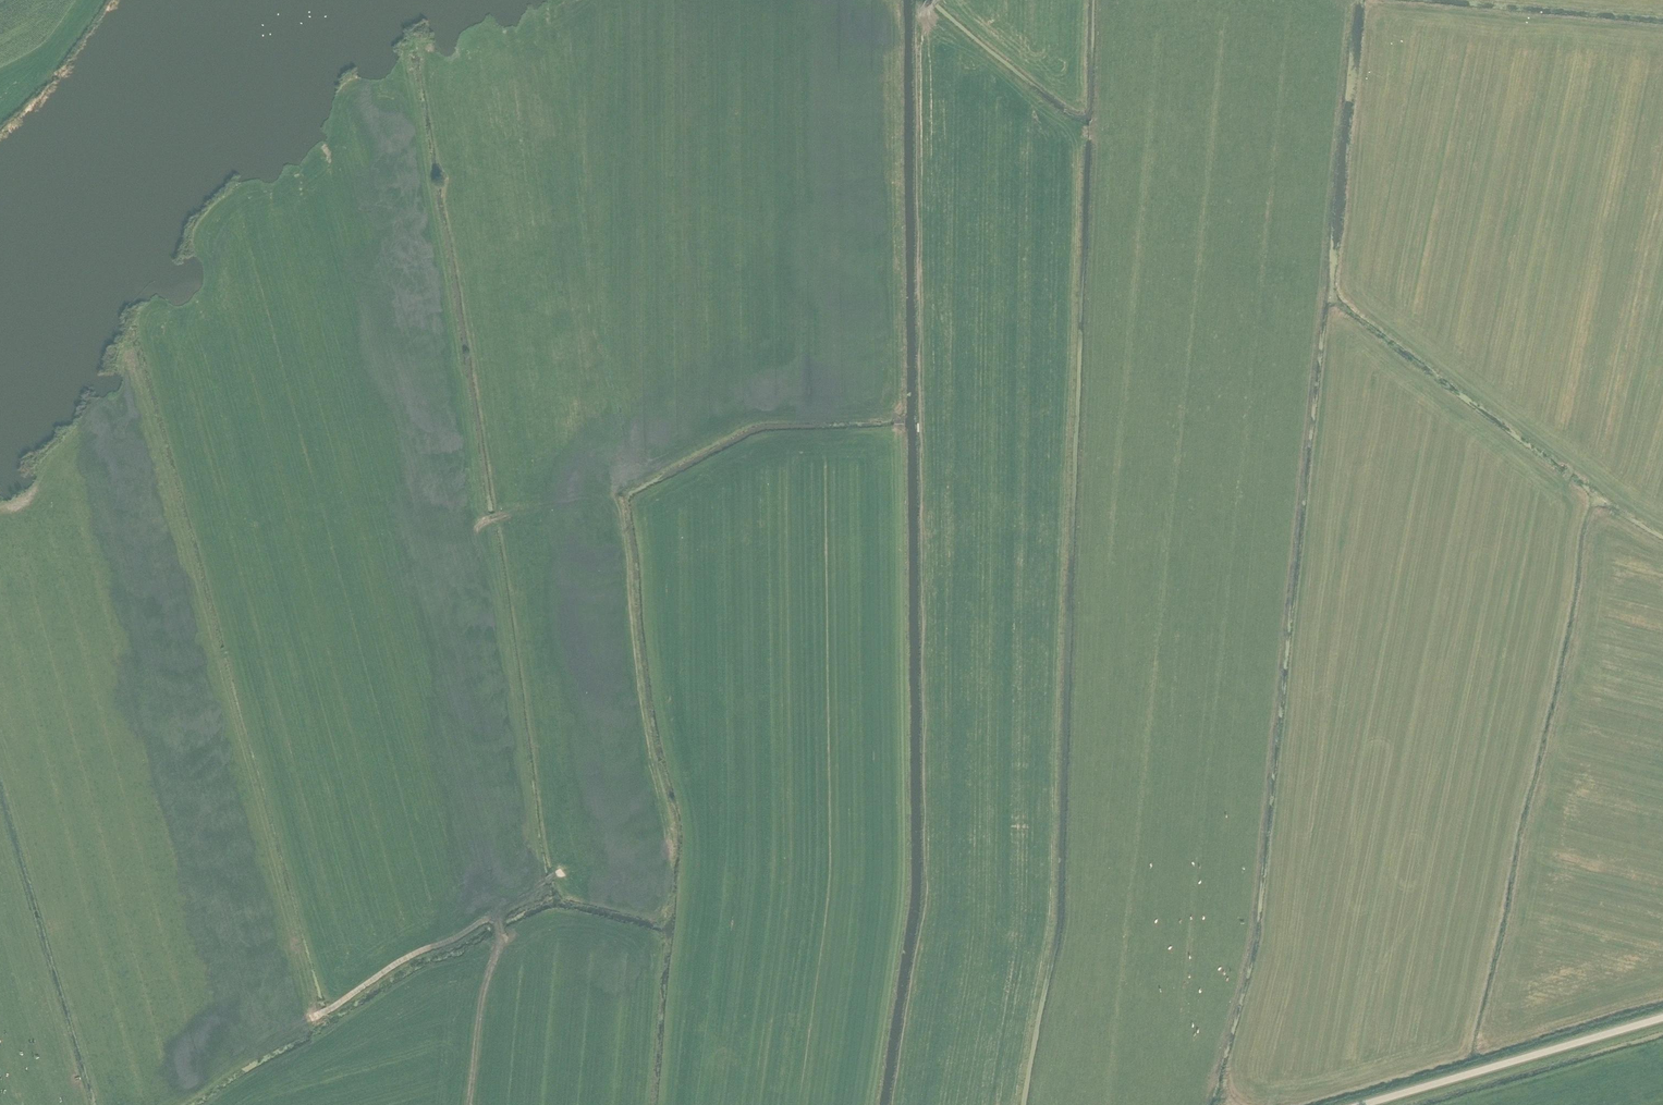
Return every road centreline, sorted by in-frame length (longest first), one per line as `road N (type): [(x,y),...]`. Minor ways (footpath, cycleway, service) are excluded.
road 1 (unclassified): [(1371,1104),(1662,1020)]
road 2 (track): [(562,873),(316,1017)]
road 3 (track): [(468,1104),(482,990),(500,934),(496,911)]

